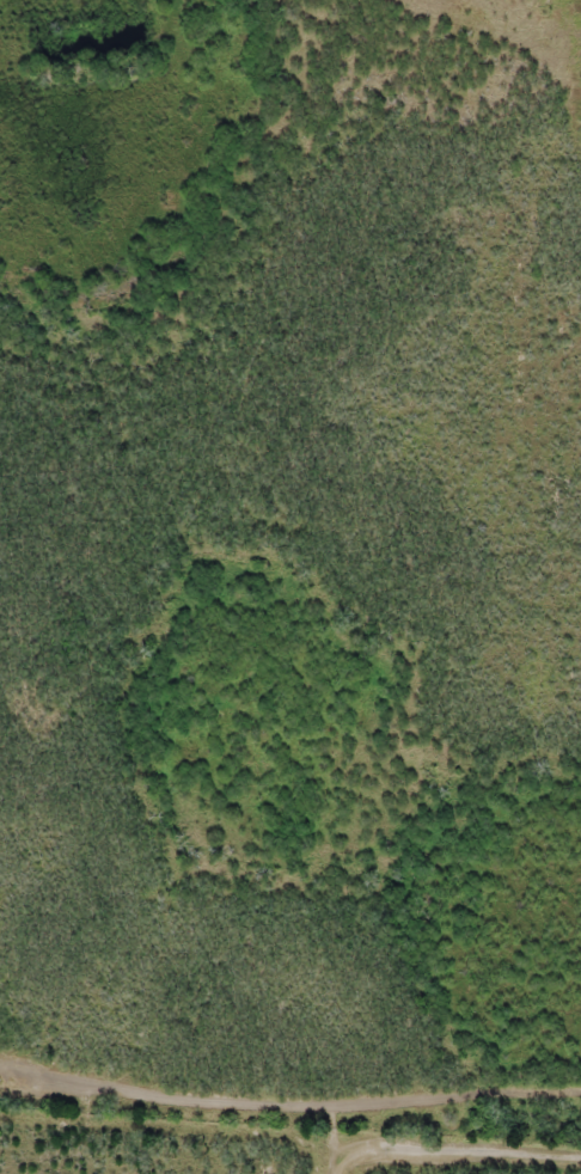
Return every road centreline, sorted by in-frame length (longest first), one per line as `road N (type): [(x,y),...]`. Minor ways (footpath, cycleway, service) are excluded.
road 1 (residential): [(0,1111),(287,1130),(304,1151),(302,1173)]

